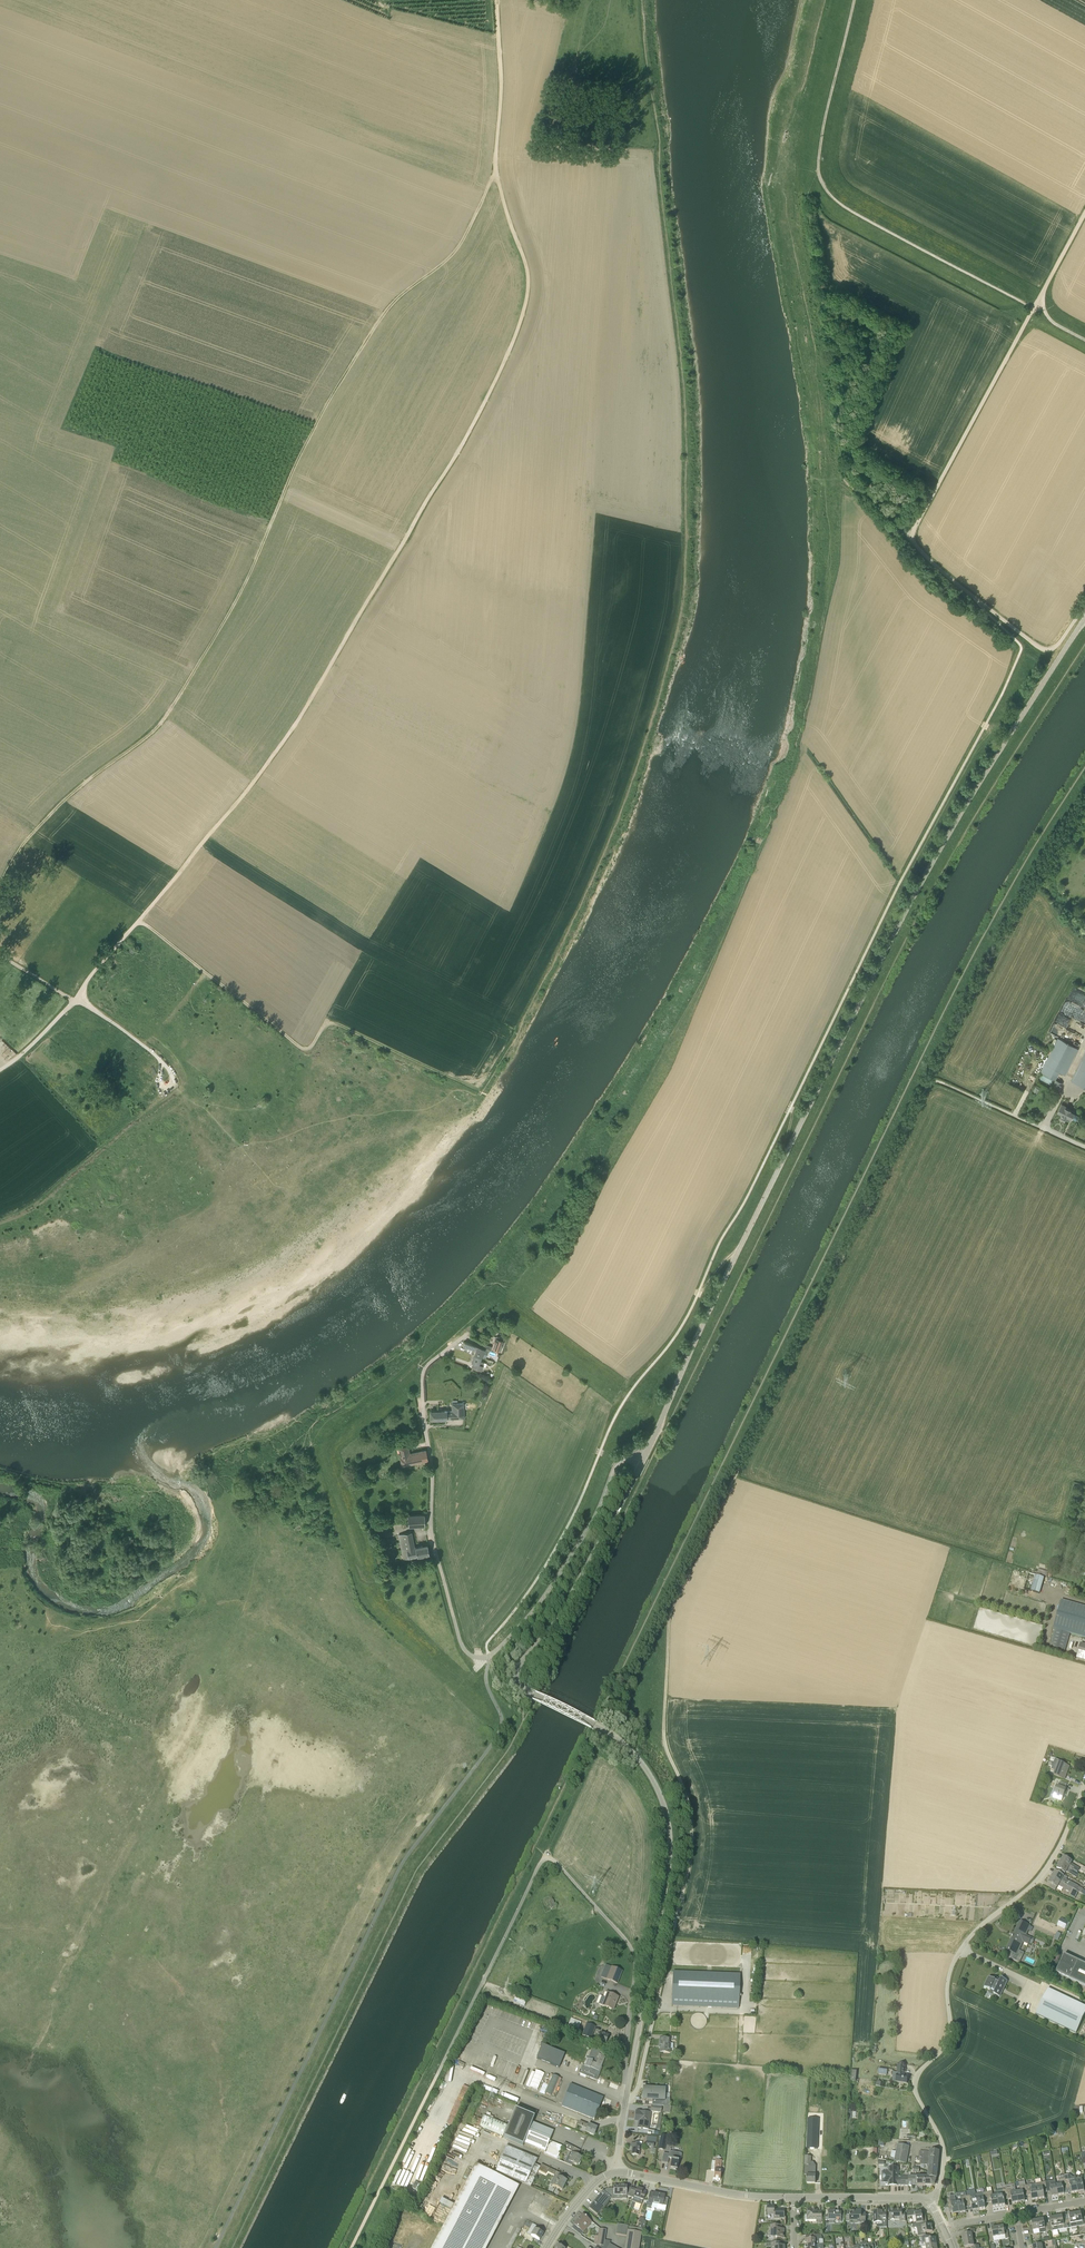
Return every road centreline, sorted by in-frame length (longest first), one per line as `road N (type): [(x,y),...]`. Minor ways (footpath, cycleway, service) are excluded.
road 1 (track): [(1029,1122),(931,1084),(675,1600),(664,1754),(690,1839),(641,2067),(629,2081)]
road 2 (track): [(519,1027),(632,779),(675,639),(684,576),(681,357),(642,0)]
road 3 (tertiary): [(643,1462),(914,898),(1084,618)]
road 4 (track): [(495,172),(528,285),(484,402),(293,725),(100,962)]
road 5 (track): [(0,881),(53,810),(170,707),(244,583),(302,446),(375,323),(455,251),(495,172)]
road 6 (tertiary): [(629,2081),(665,1889),(667,1821),(648,1773),(616,1738),(514,1679),(643,1462)]
road 7 (unclassified): [(352,2247),(544,1858),(635,1956),(629,2081)]
road 8 (unclassified): [(1084,607),(1060,643),(1041,649),(946,575),(910,537),(1084,215)]
road 9 (unclassified): [(937,2189),(942,2143),(914,2081),(949,2035),(950,1970),(968,1939),(1056,1863),(1084,1786)]
road 10 (track): [(139,919),(302,1047),(330,1020),(480,1089)]
road 11 (unclassified): [(489,1656),(472,1656),(462,1645),(434,1546),(422,1379)]
road 12 (track): [(1035,308),(839,203),(819,171)]
road 13 (unclassified): [(489,1656),(553,1584),(616,1463),(643,1462)]
road 14 (residential): [(794,2197),(618,2171)]
road 15 (track): [(819,171),(854,0)]
road 16 (track): [(495,172),(496,0)]
road 17 (residential): [(930,2198),(794,2197)]
road 18 (unclassified): [(75,997),(136,1038),(175,1081)]

